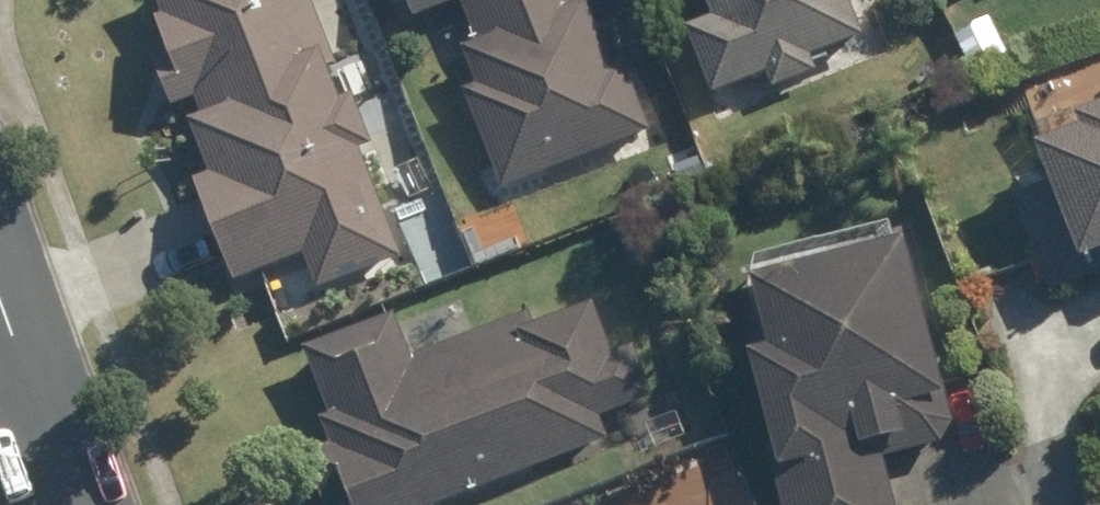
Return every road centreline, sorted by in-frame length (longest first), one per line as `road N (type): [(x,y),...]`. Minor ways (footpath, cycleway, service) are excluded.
road 1 (residential): [(78,504),(0,302)]

